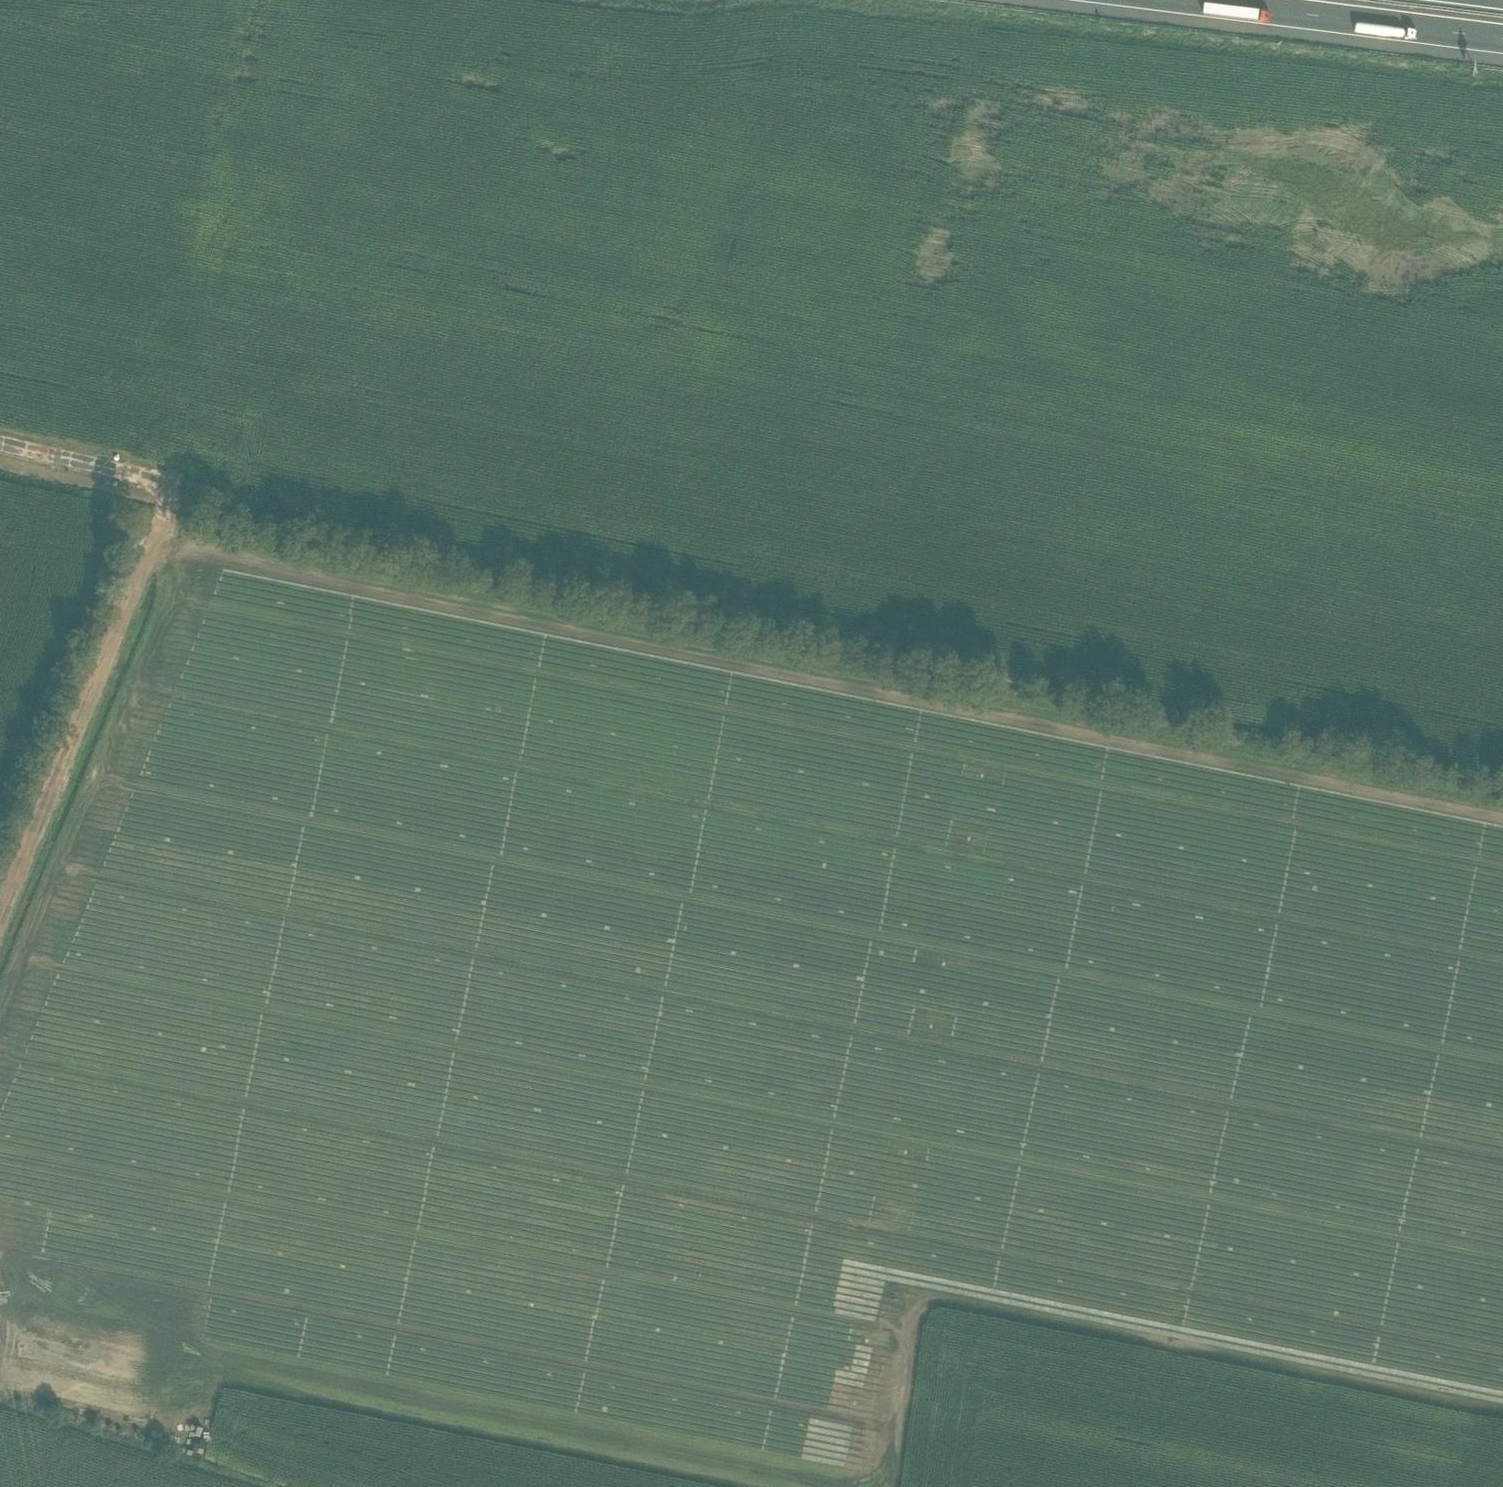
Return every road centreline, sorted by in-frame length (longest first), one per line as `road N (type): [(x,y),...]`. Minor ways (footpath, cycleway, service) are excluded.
road 1 (track): [(1502,812),(174,542),(142,562),(0,891)]
road 2 (motorway): [(1159,0),(1502,45)]

